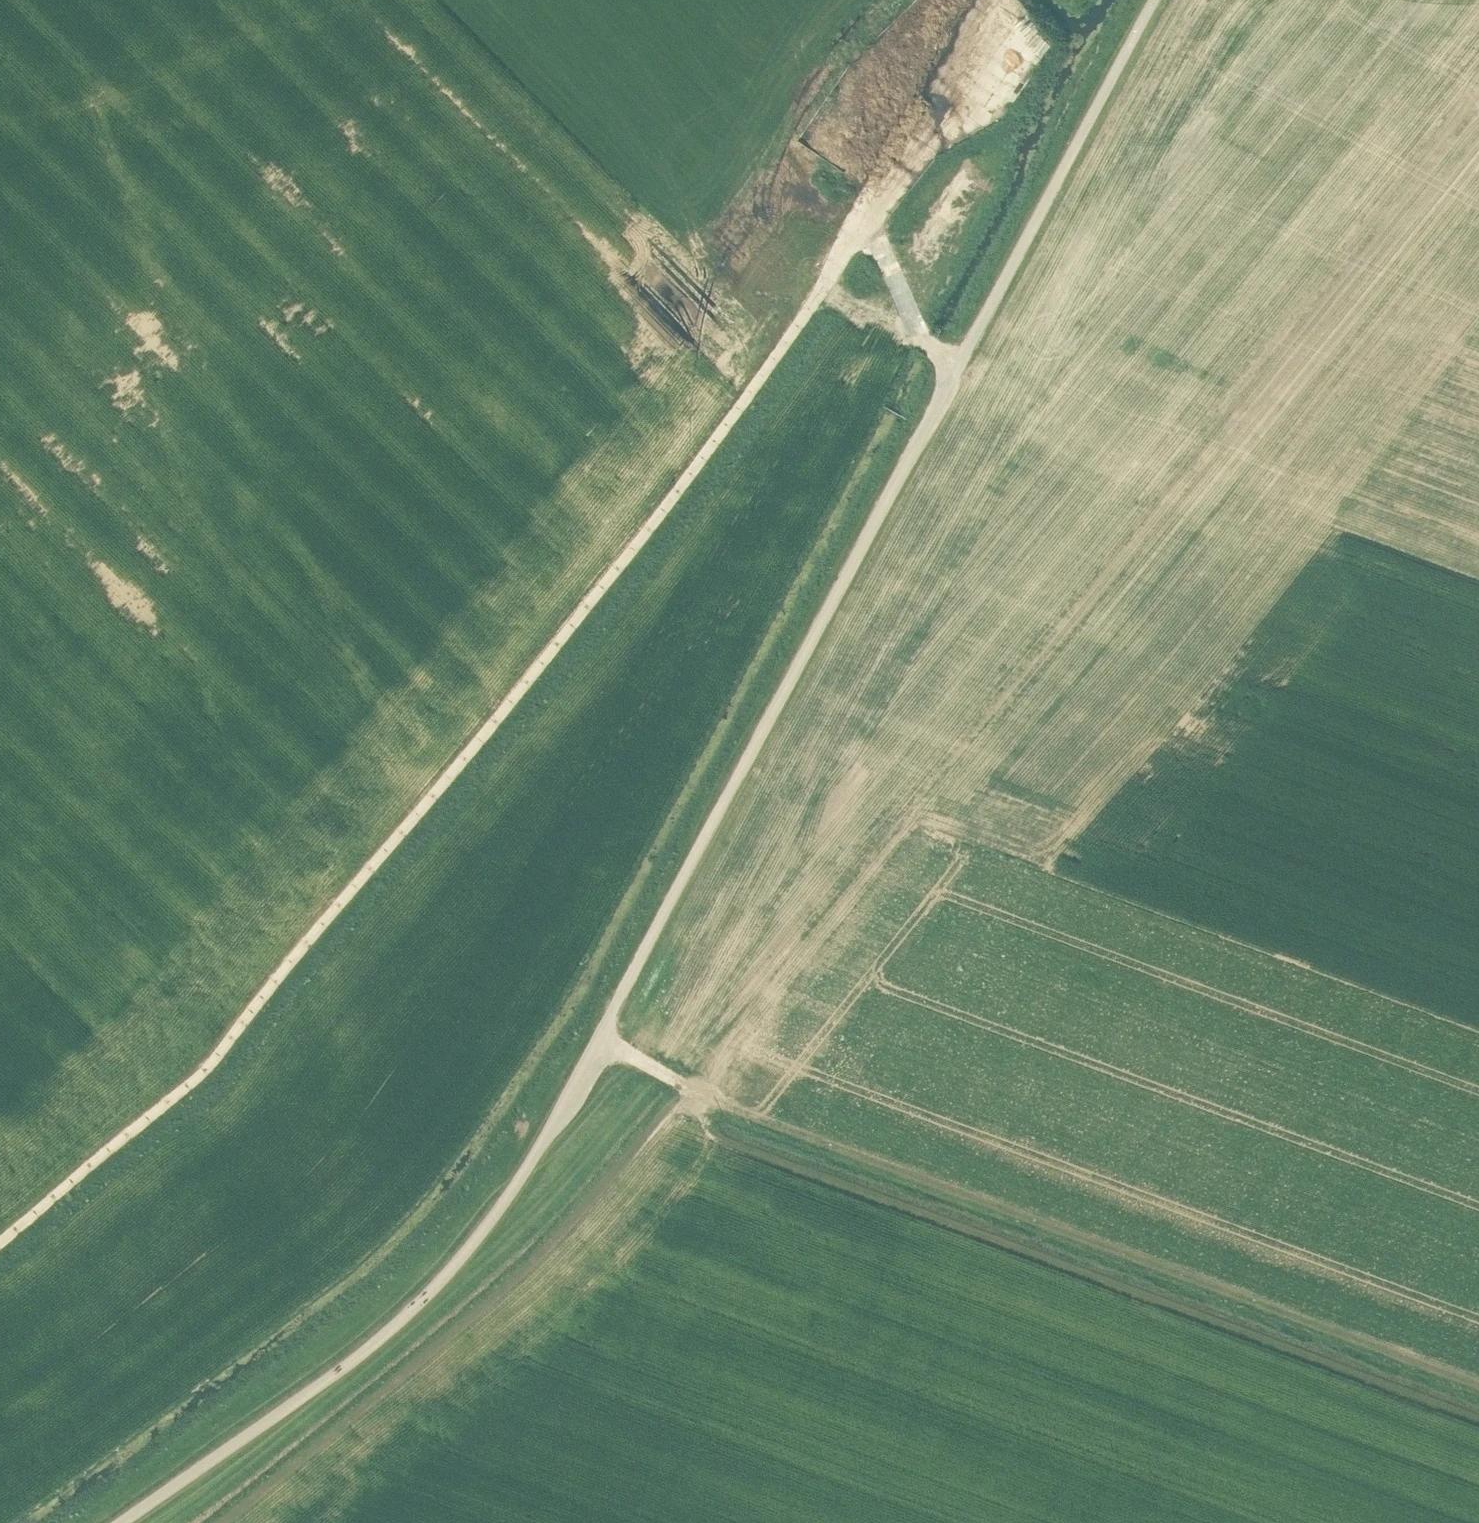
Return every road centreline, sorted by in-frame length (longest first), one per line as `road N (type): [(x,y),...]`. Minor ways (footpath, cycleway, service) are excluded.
road 1 (track): [(0,1240),(201,1075),(677,492),(825,286),(991,0)]
road 2 (track): [(825,286),(960,362)]
road 3 (track): [(864,208),(921,341)]

